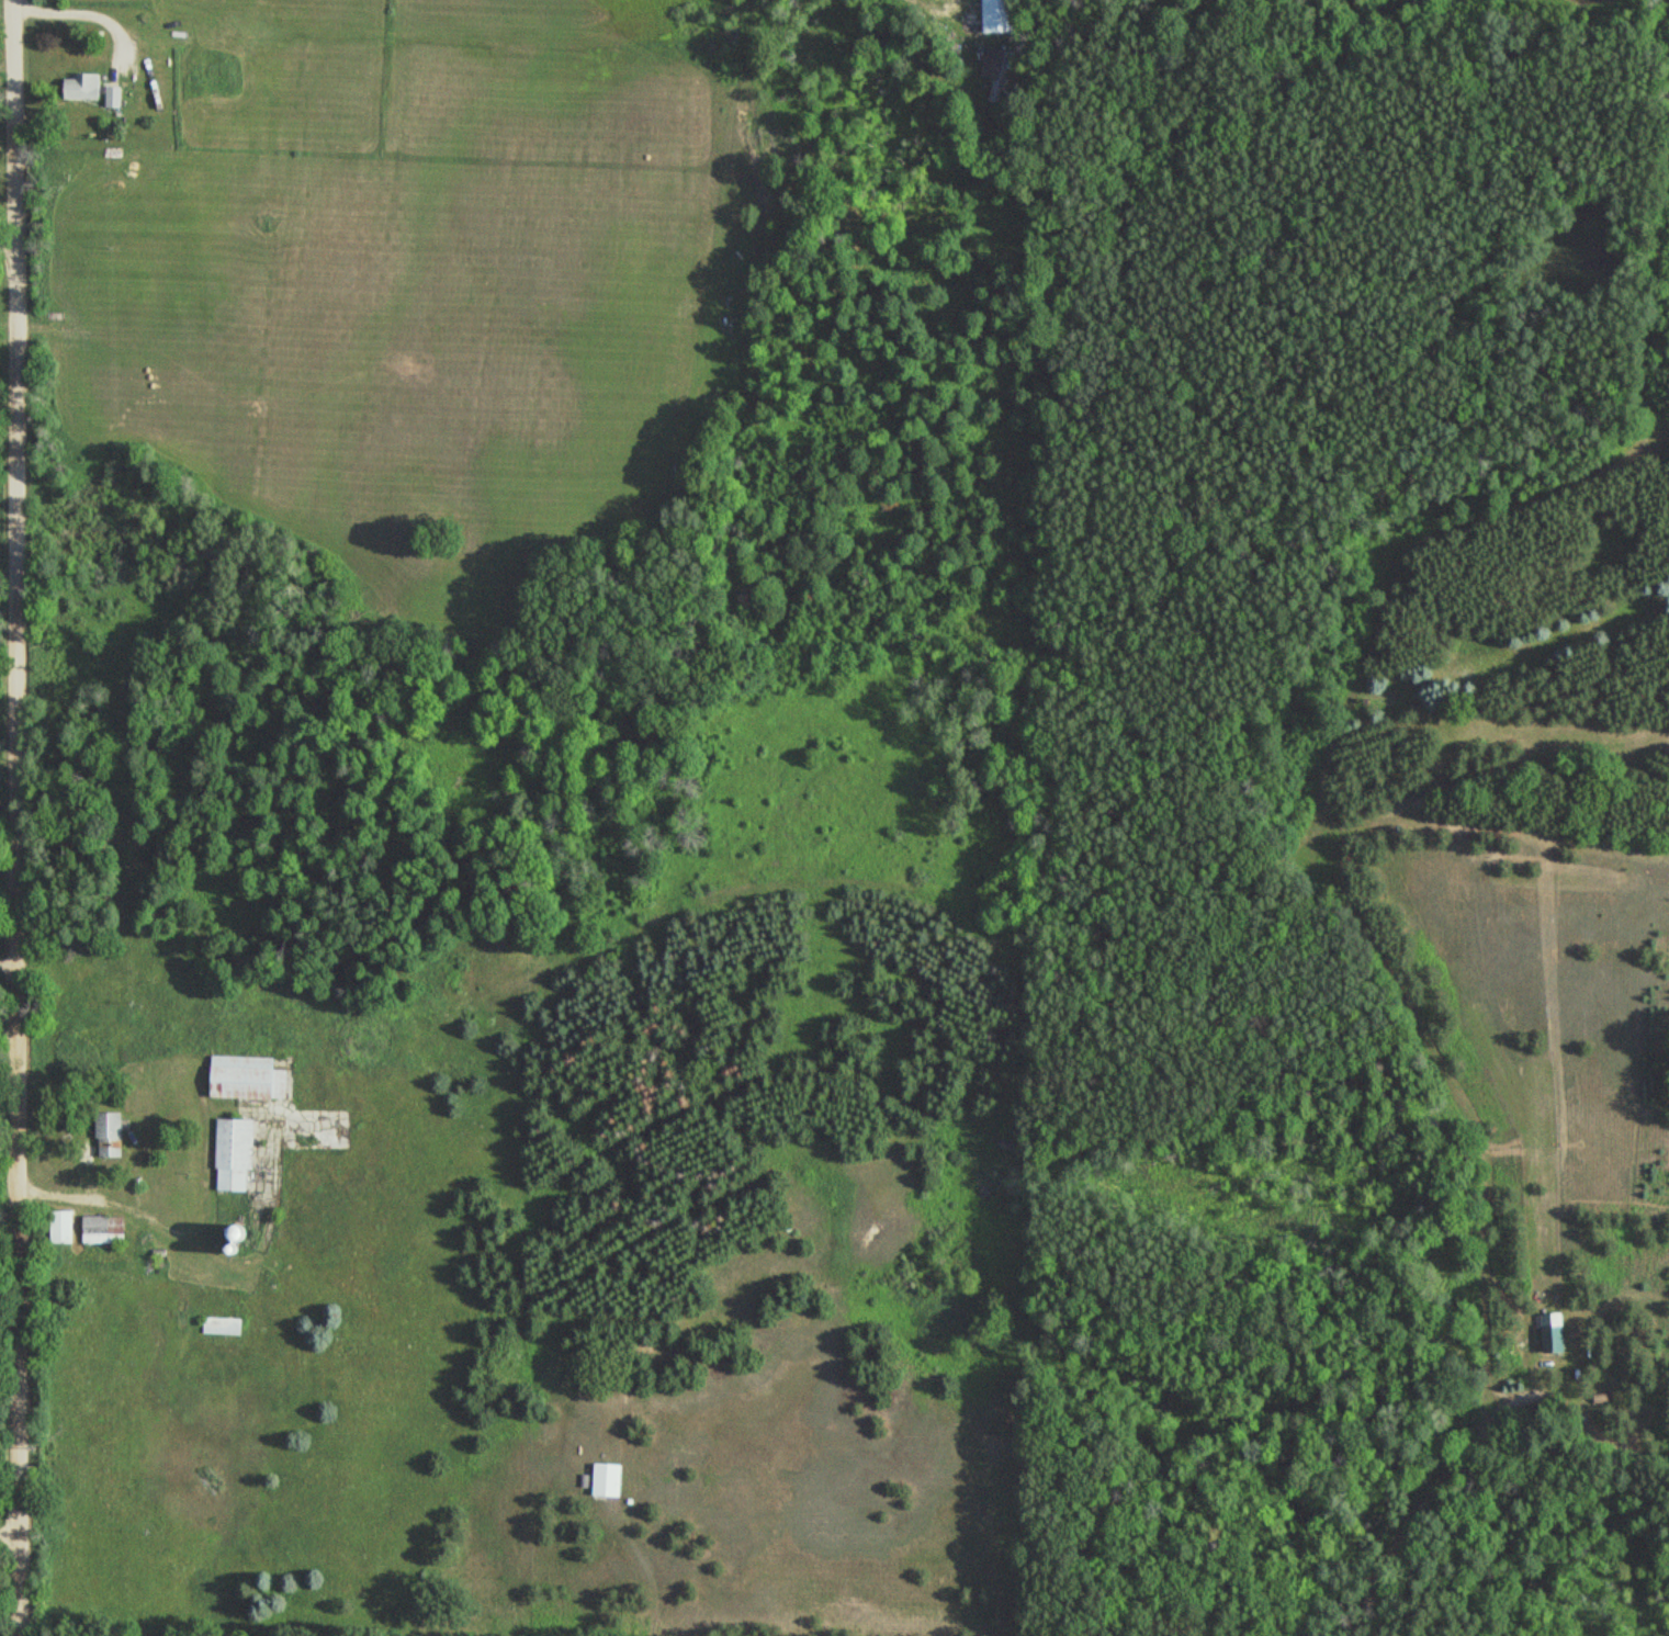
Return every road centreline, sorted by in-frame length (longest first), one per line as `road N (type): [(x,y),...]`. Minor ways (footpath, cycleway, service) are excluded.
road 1 (residential): [(17,1635),(13,0)]
road 2 (residential): [(1088,1635),(1115,1520),(1115,1331)]

